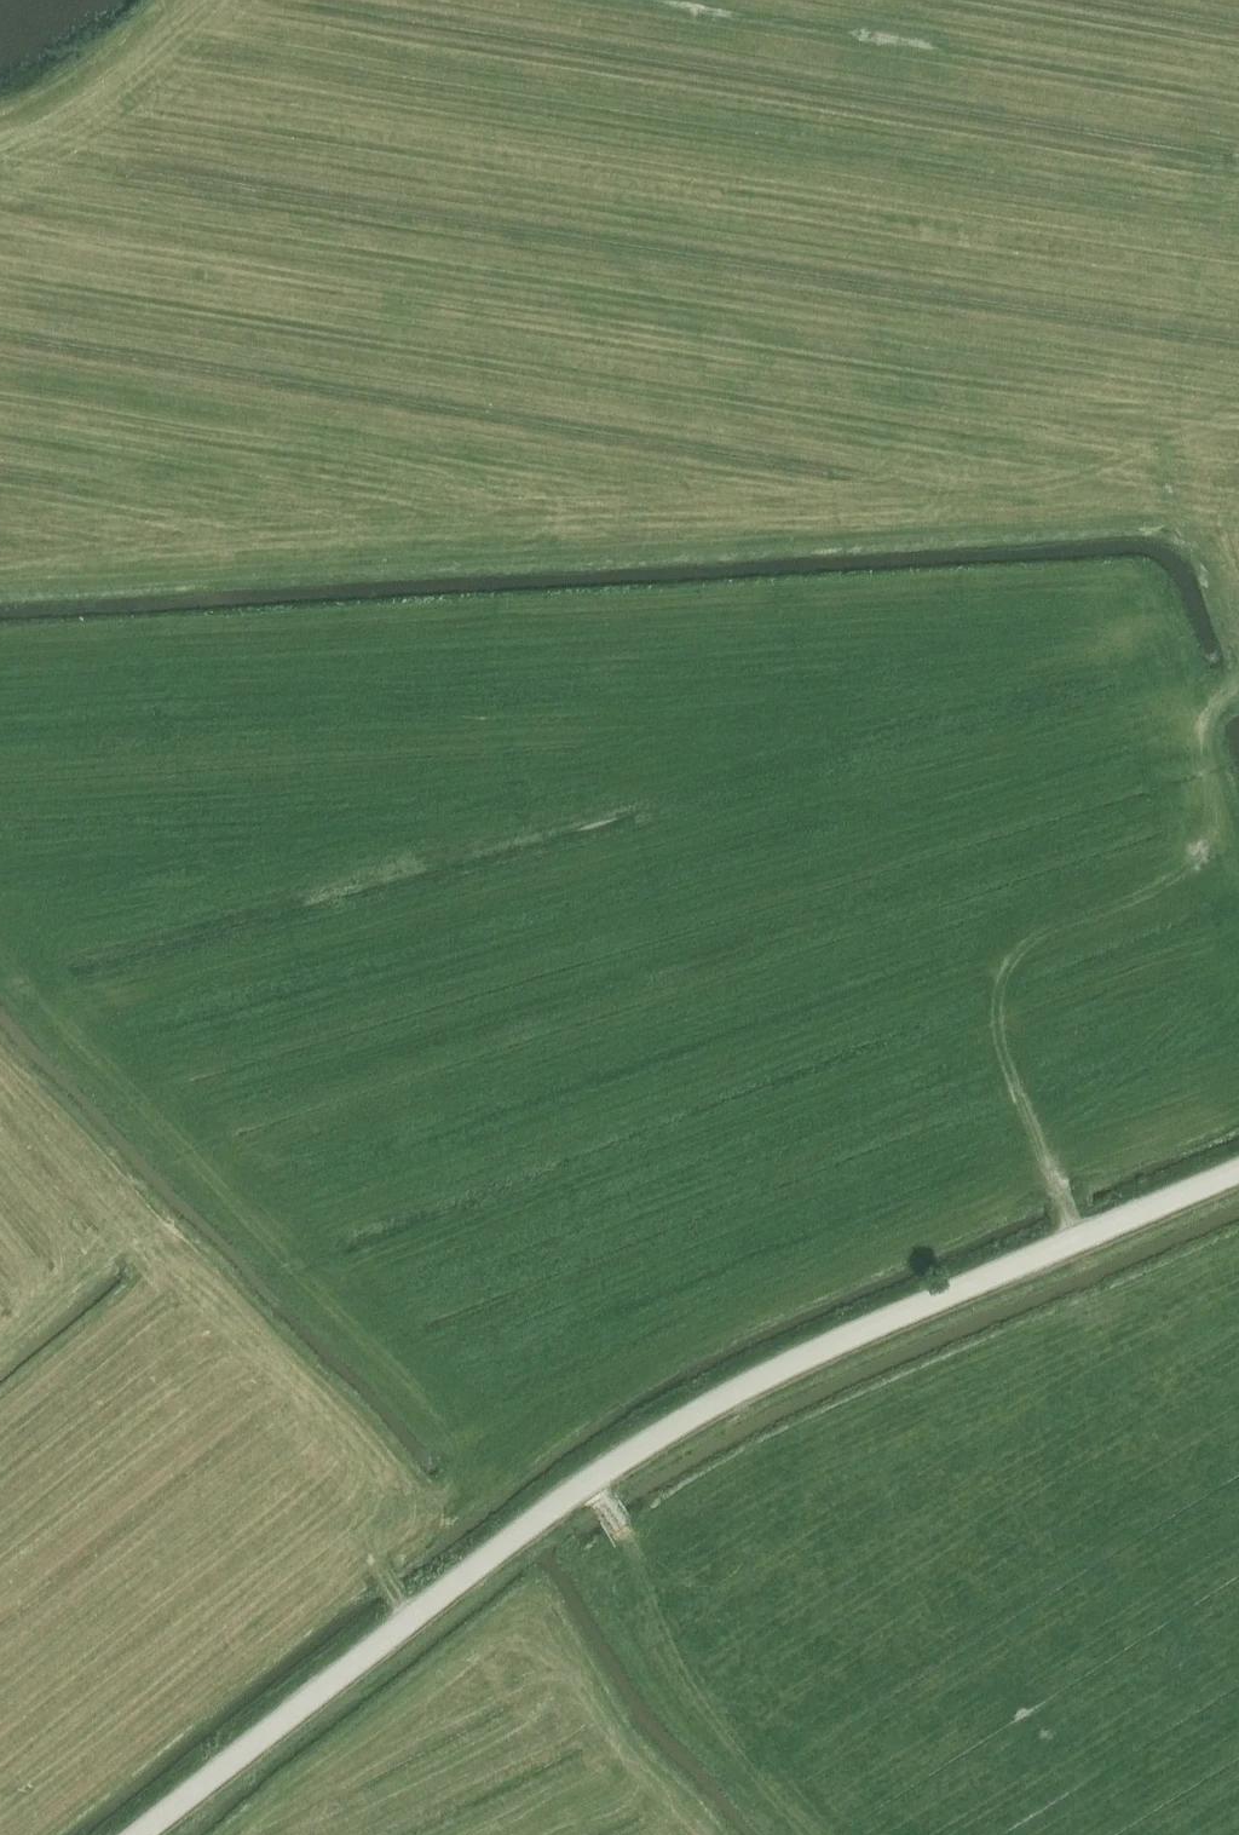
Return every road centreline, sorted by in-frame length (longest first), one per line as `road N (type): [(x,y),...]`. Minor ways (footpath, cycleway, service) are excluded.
road 1 (tertiary): [(139,1834),(630,1453),(811,1354),(1238,1170)]

